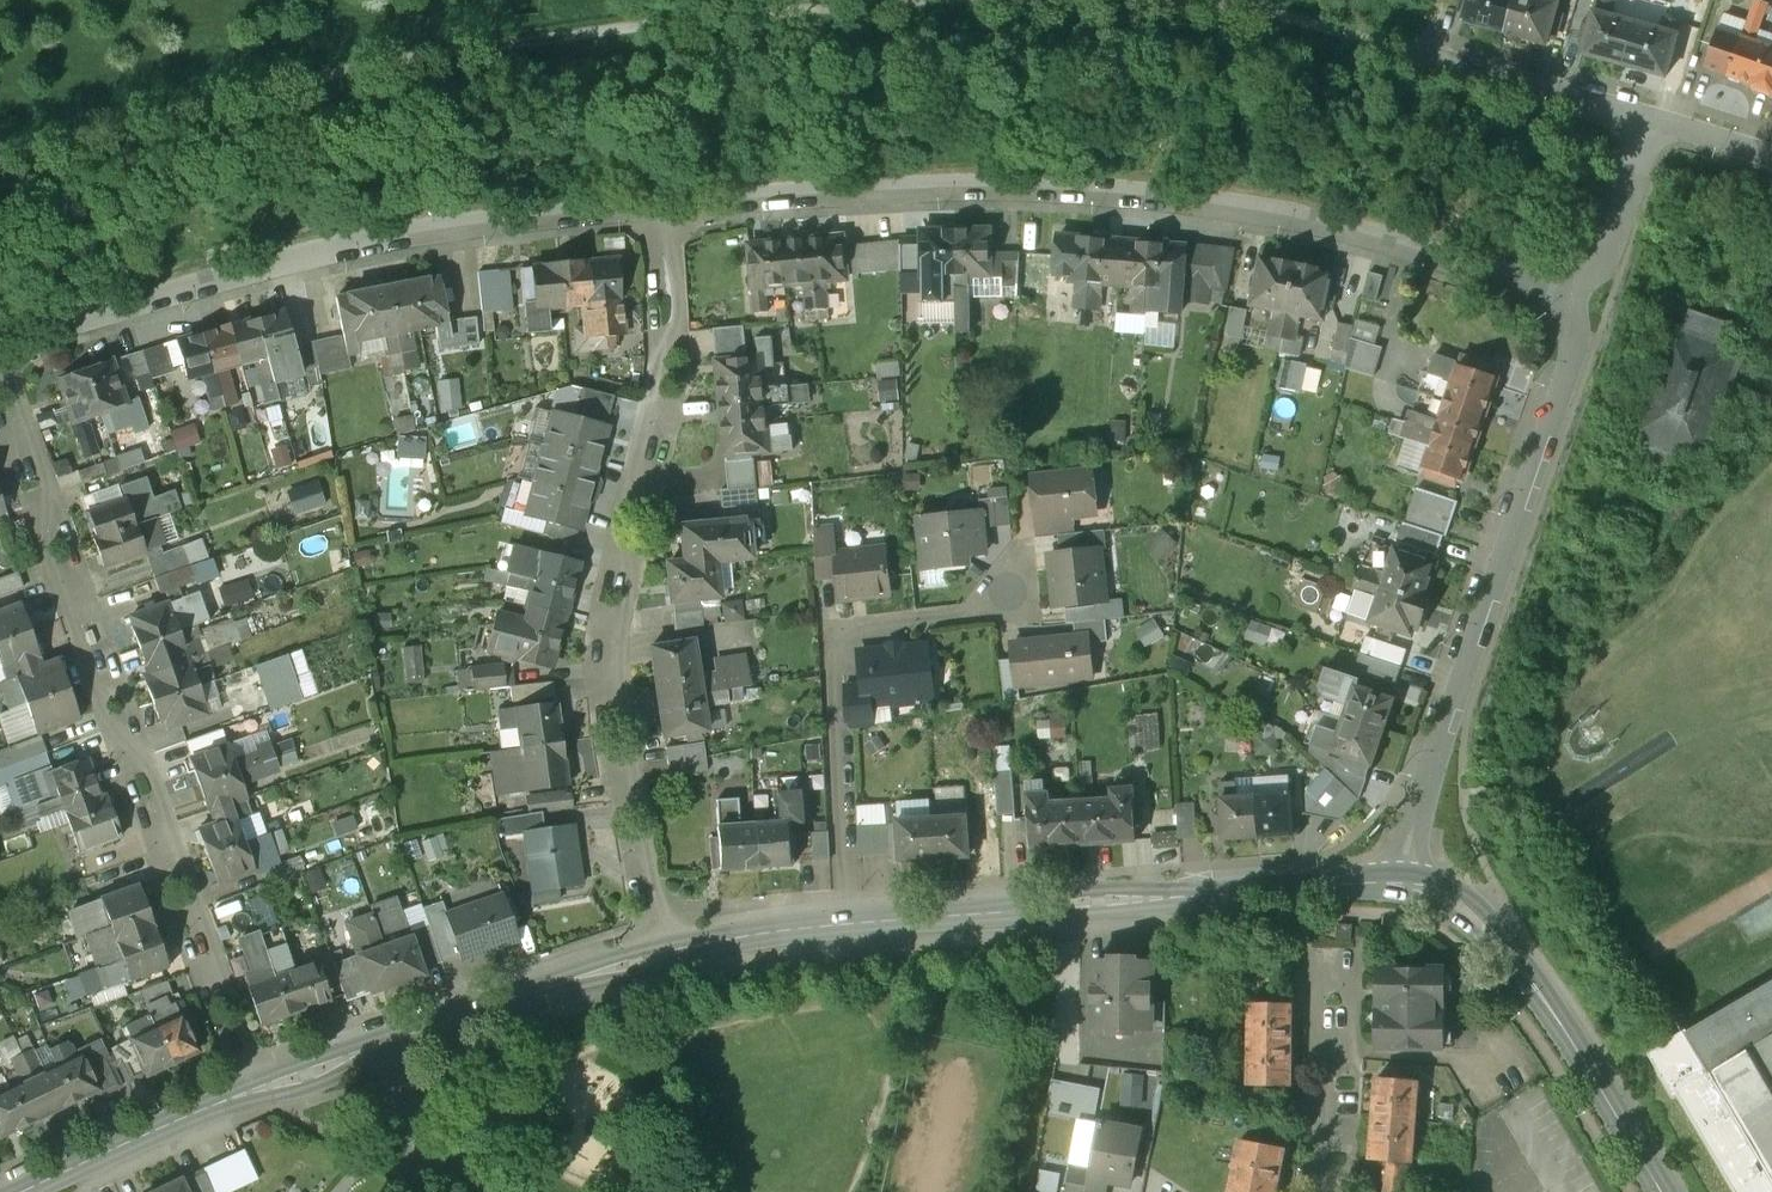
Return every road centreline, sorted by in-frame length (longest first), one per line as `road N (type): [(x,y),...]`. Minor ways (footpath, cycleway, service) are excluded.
road 1 (residential): [(1574,297),(1325,225),(1164,193),(1008,183),(663,205)]
road 2 (track): [(897,0),(458,47),(178,105),(0,160)]
road 3 (residential): [(2,353),(48,482),(46,555),(109,726),(147,758),(252,1050),(275,1088)]
road 4 (residential): [(672,952),(633,765),(621,614),(635,550),(624,532),(671,298),(663,205)]
road 5 (residential): [(663,205),(379,236),(2,353)]
road 6 (residential): [(1398,880),(1575,343),(1574,297)]
road 7 (secondary): [(1398,880),(848,922)]
road 8 (residential): [(848,922),(835,710),(842,634),(1031,588),(1026,549)]
road 9 (secondary): [(1665,1191),(1549,1002),(1496,934),(1431,885),(1398,880)]
road 10 (secondary): [(672,952),(387,1044)]
road 11 (residential): [(1388,42),(1655,120)]
road 12 (secondary): [(275,1088),(31,1191)]
road 13 (residential): [(1311,1191),(1328,1073),(1330,952)]
road 14 (residential): [(1574,297),(1599,270),(1655,120)]
road 15 (track): [(1388,42),(1210,0)]
road 16 (secondary): [(848,922),(672,952)]
road 17 (residential): [(1655,120),(1771,154)]

